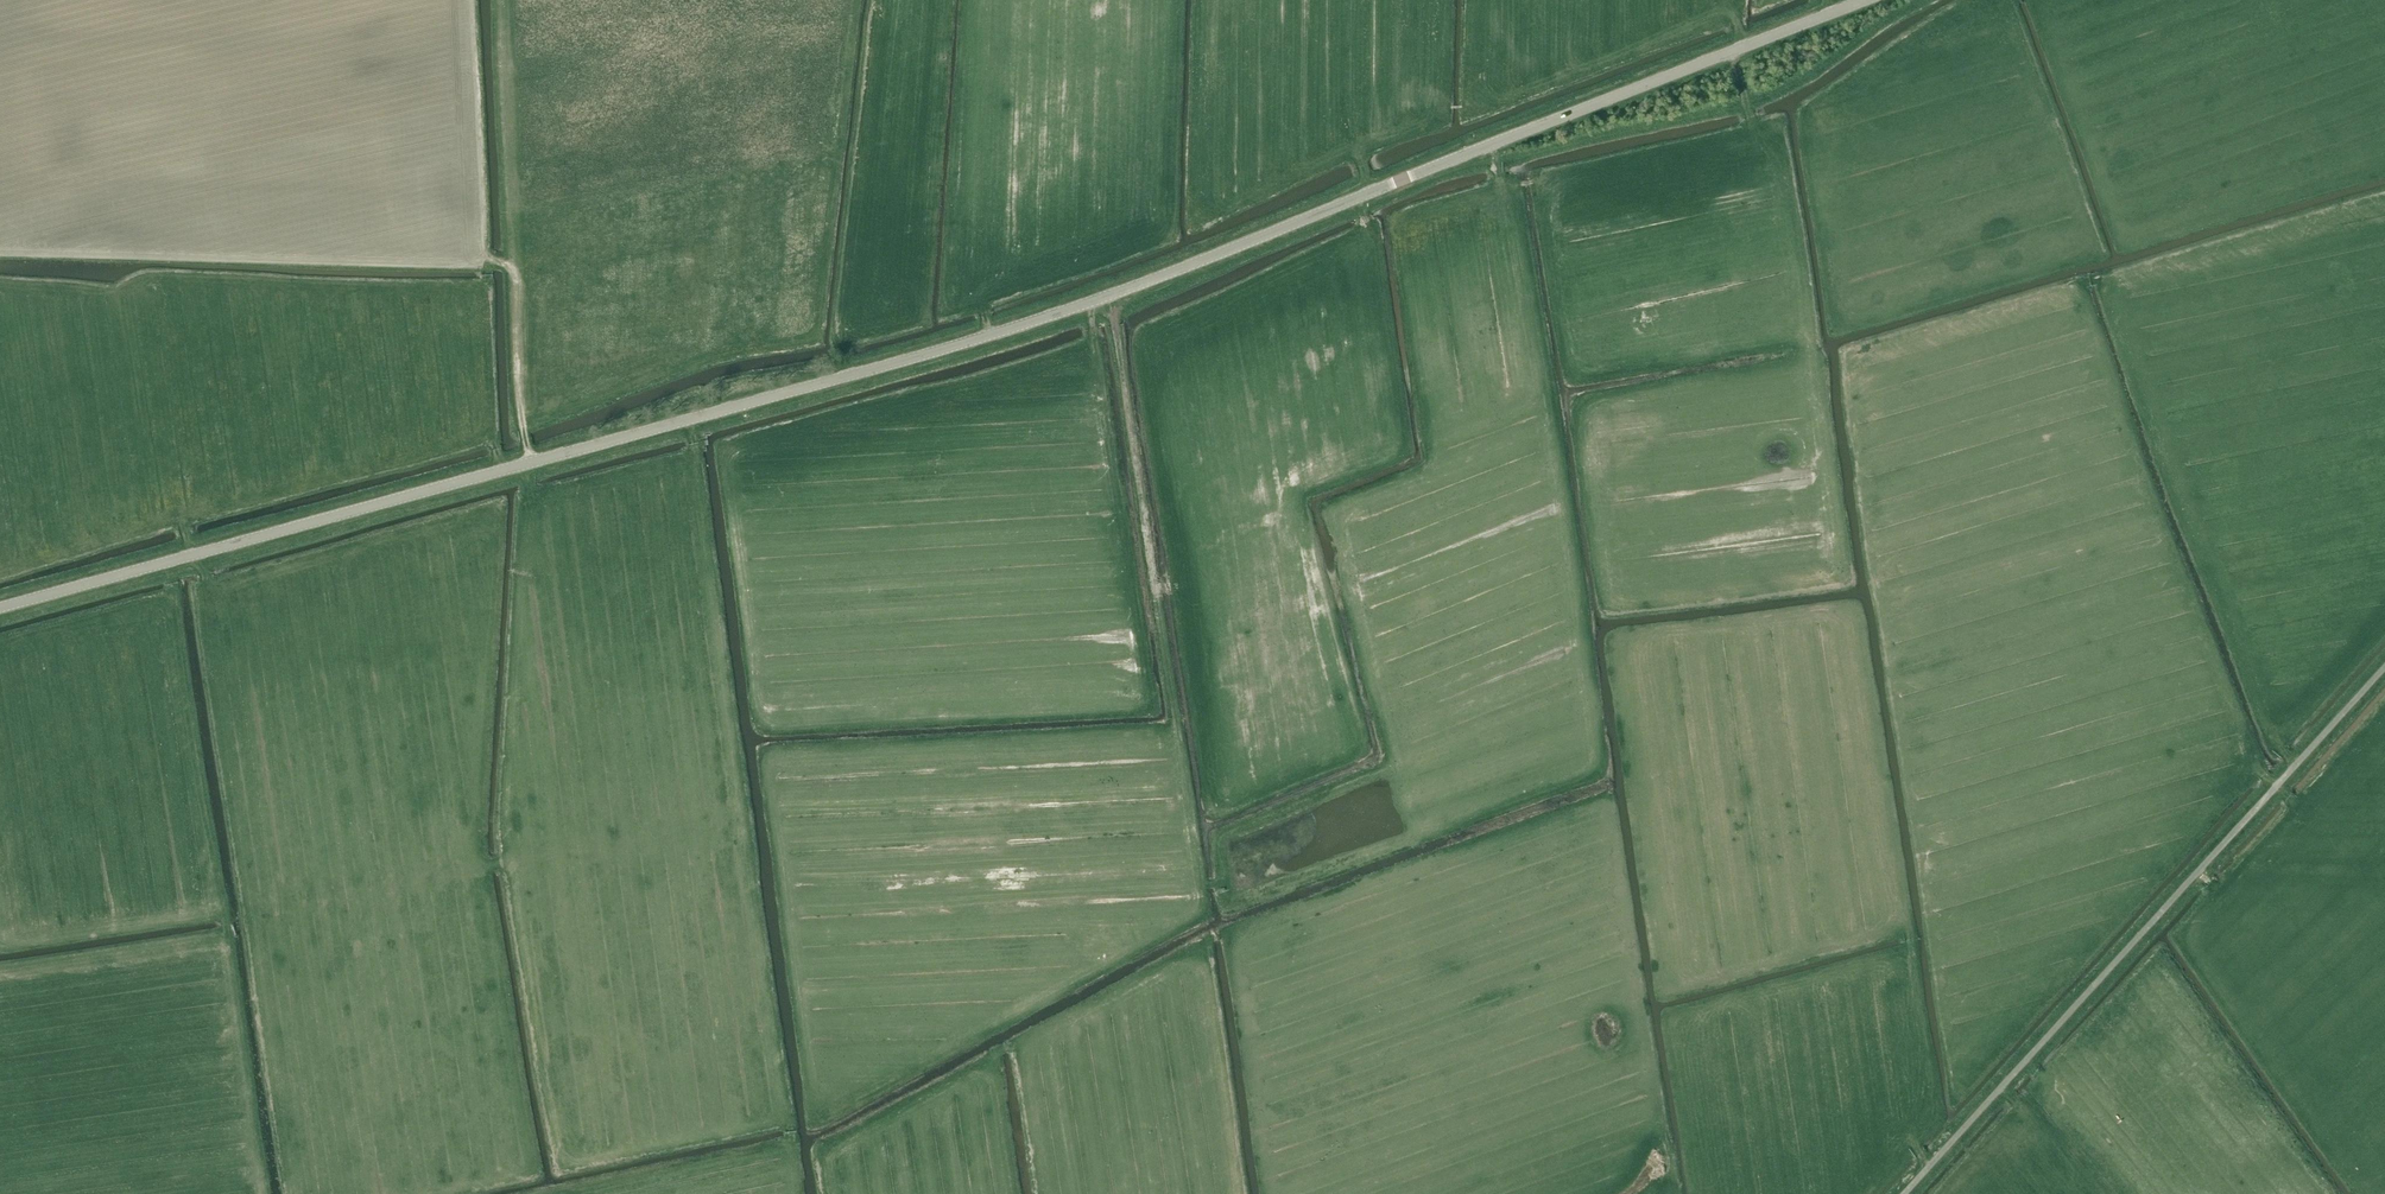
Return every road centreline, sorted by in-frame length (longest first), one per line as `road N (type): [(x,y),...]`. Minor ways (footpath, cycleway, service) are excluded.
road 1 (tertiary): [(0,606),(997,333),(1135,288),(1865,0)]
road 2 (unclassified): [(1905,1193),(2384,667)]

